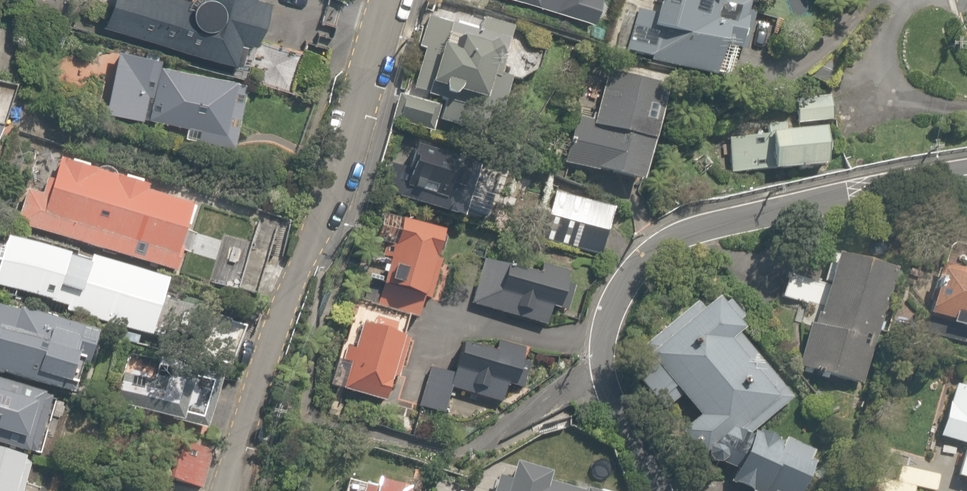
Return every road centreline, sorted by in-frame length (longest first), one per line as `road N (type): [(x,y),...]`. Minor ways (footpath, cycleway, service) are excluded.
road 1 (residential): [(966,171),(887,180),(680,235),(620,287),(610,349),(657,490)]
road 2 (residential): [(224,490),(332,184),(385,0)]

